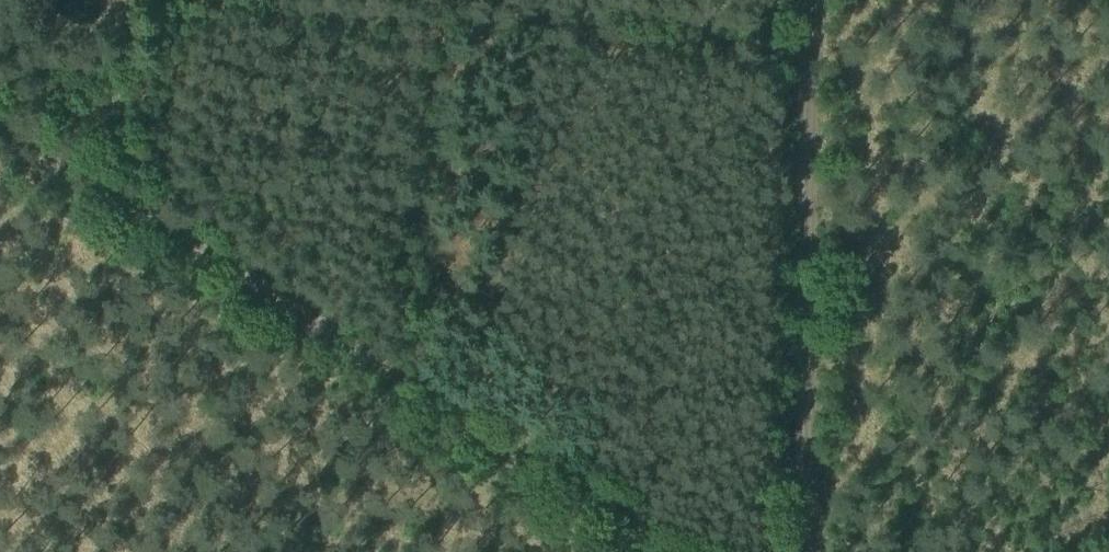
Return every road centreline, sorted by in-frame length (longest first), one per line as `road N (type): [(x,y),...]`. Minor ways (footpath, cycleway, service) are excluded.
road 1 (track): [(0,129),(653,551)]
road 2 (track): [(807,0),(799,551)]

